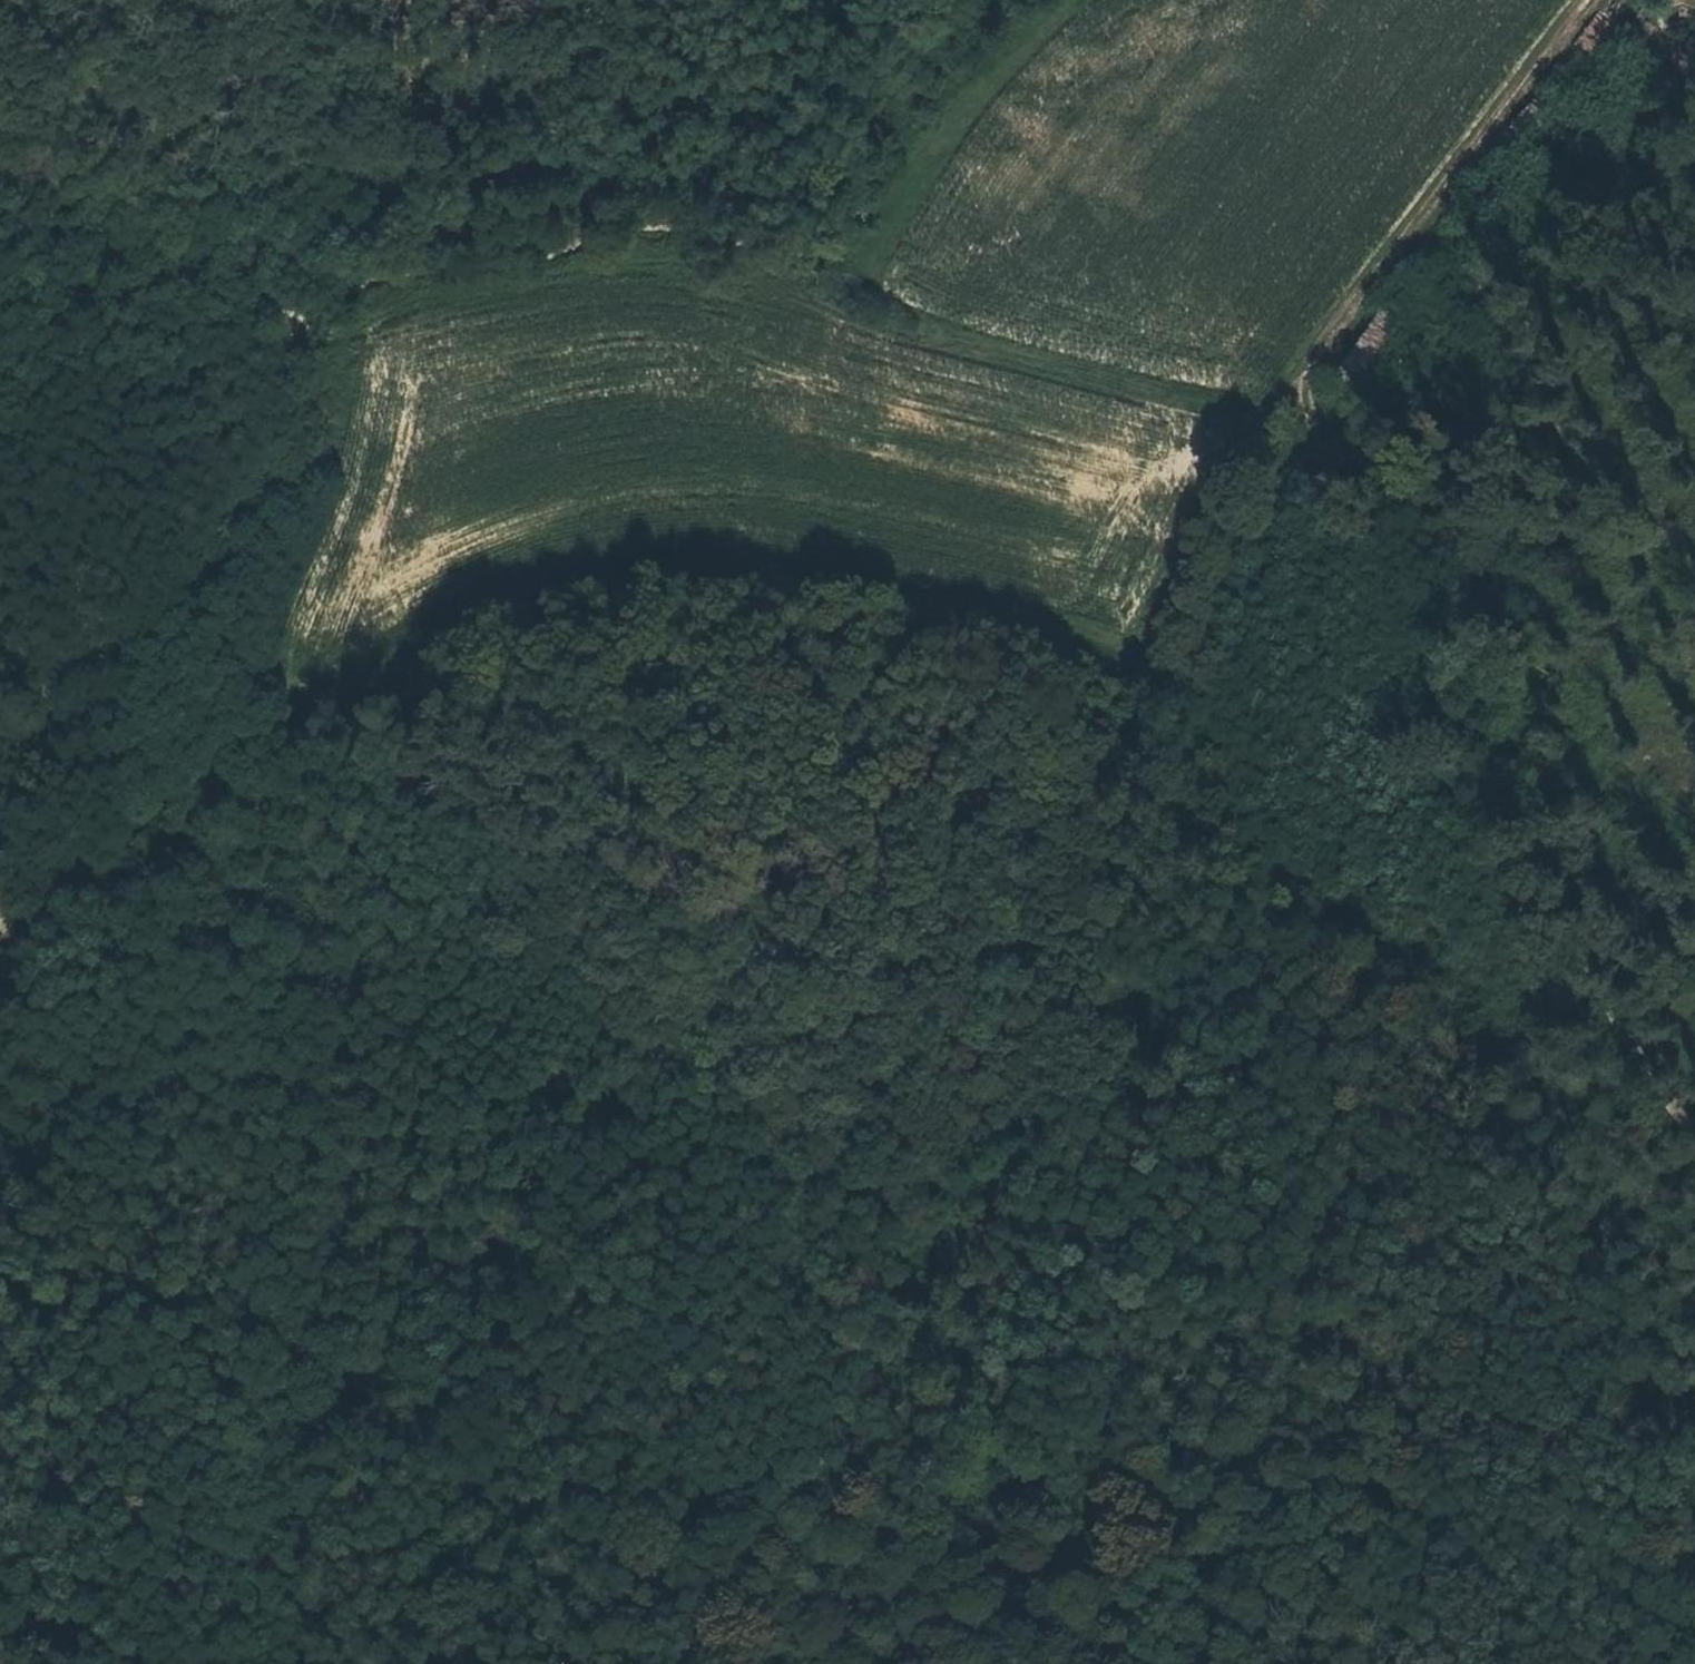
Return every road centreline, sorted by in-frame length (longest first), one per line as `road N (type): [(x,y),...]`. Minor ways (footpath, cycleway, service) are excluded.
road 1 (track): [(1581,0),(1301,377),(1107,676),(772,553),(598,556),(375,692),(204,776),(27,933),(0,993)]

